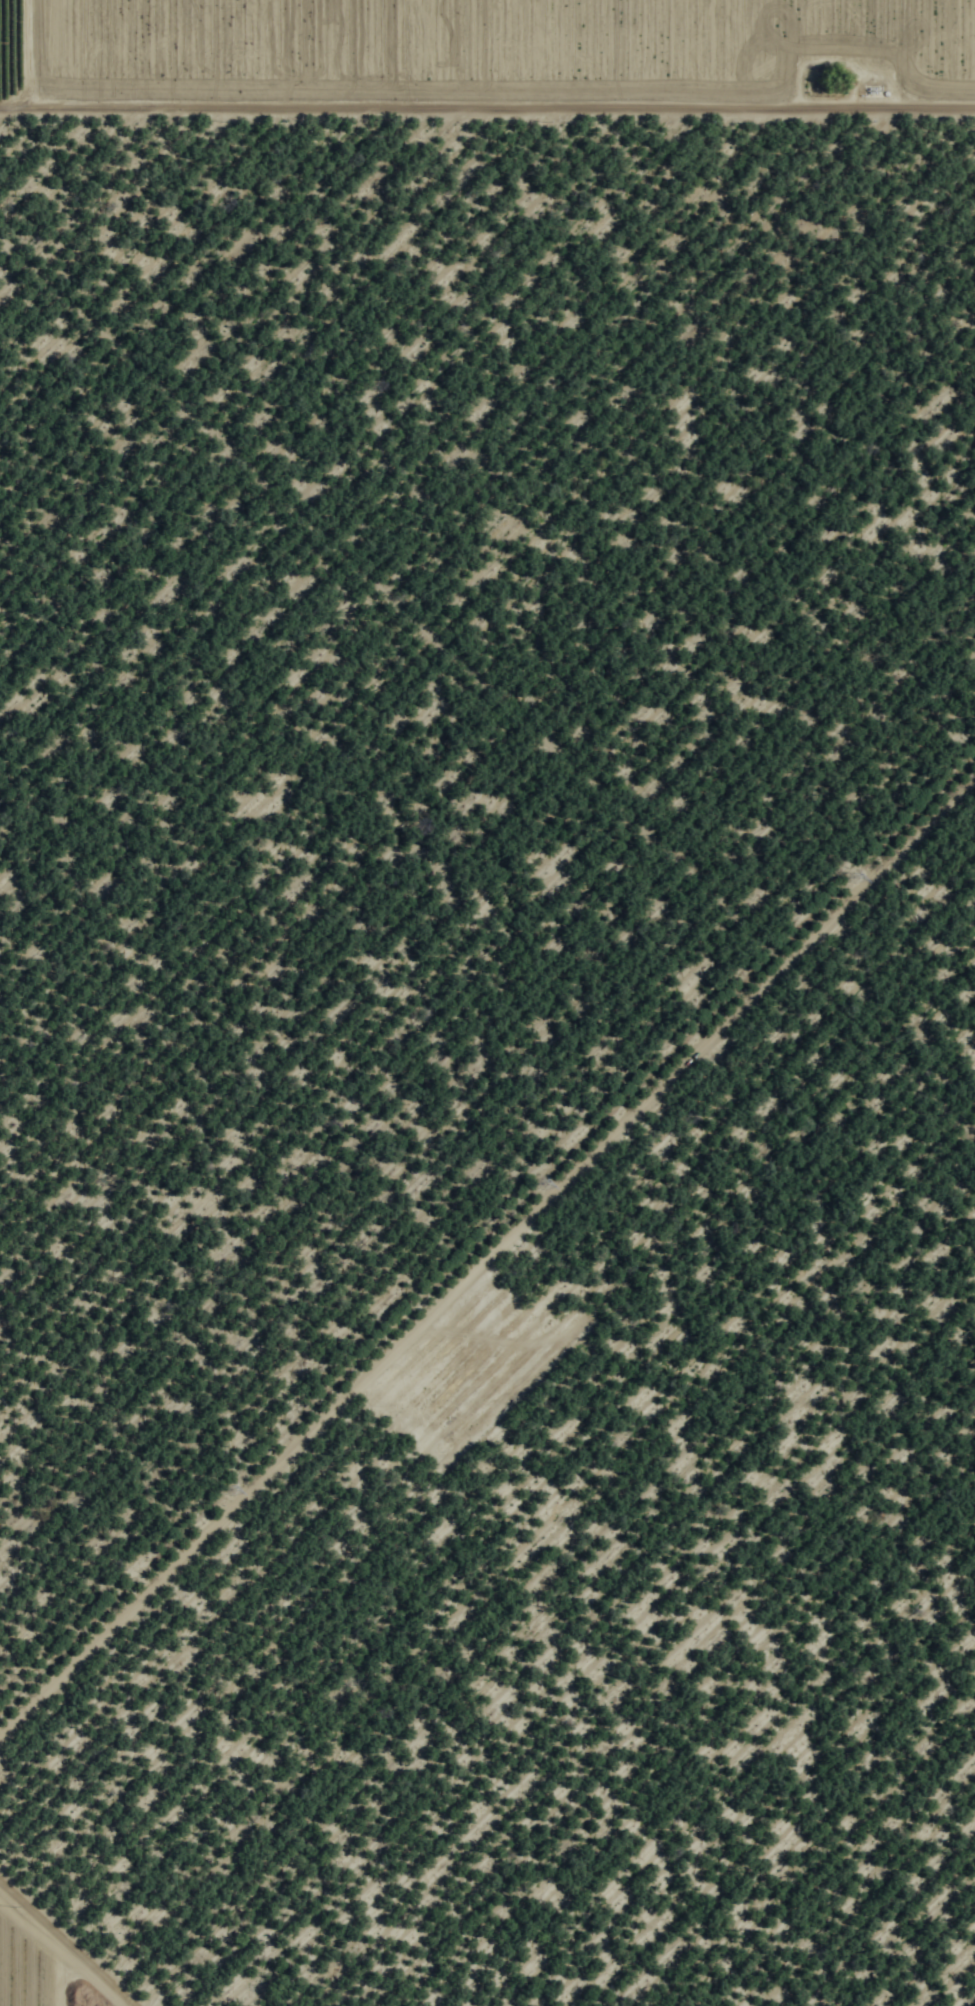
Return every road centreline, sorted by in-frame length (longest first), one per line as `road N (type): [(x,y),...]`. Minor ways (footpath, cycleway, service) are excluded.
road 1 (residential): [(974,68),(0,75)]

